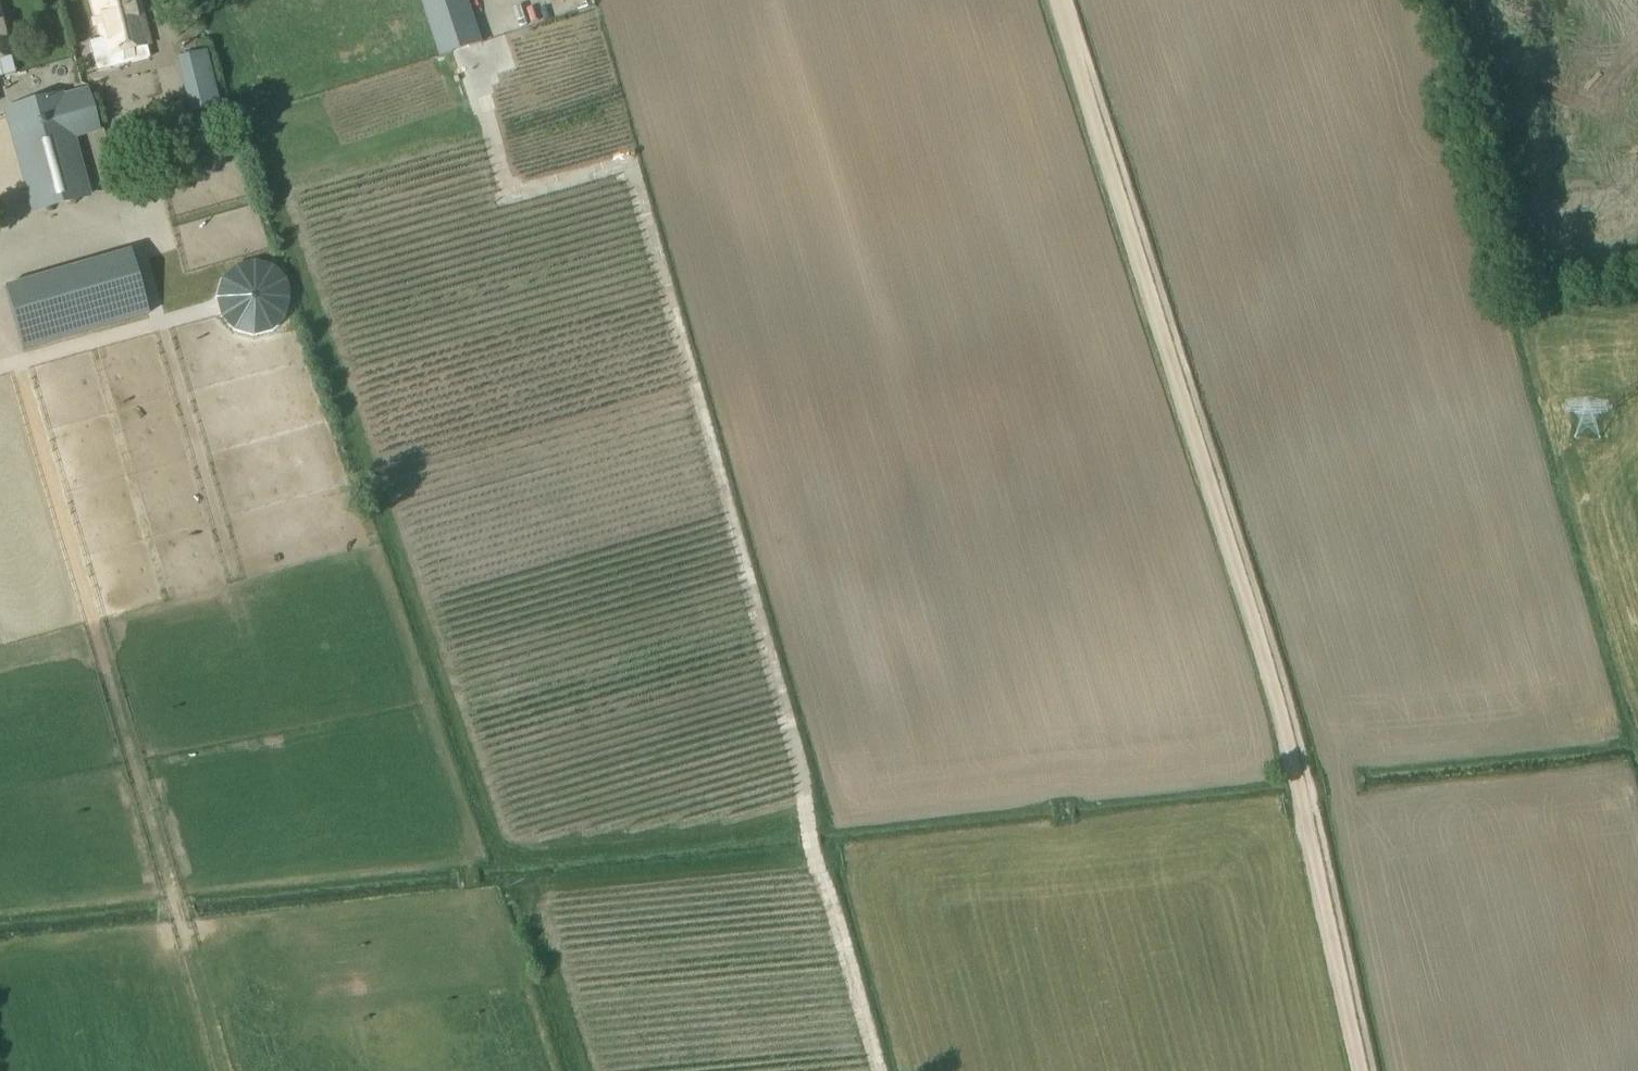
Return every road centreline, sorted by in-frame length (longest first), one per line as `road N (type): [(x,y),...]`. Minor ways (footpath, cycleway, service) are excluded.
road 1 (unclassified): [(1053,0),(1291,755),(1360,1070)]

